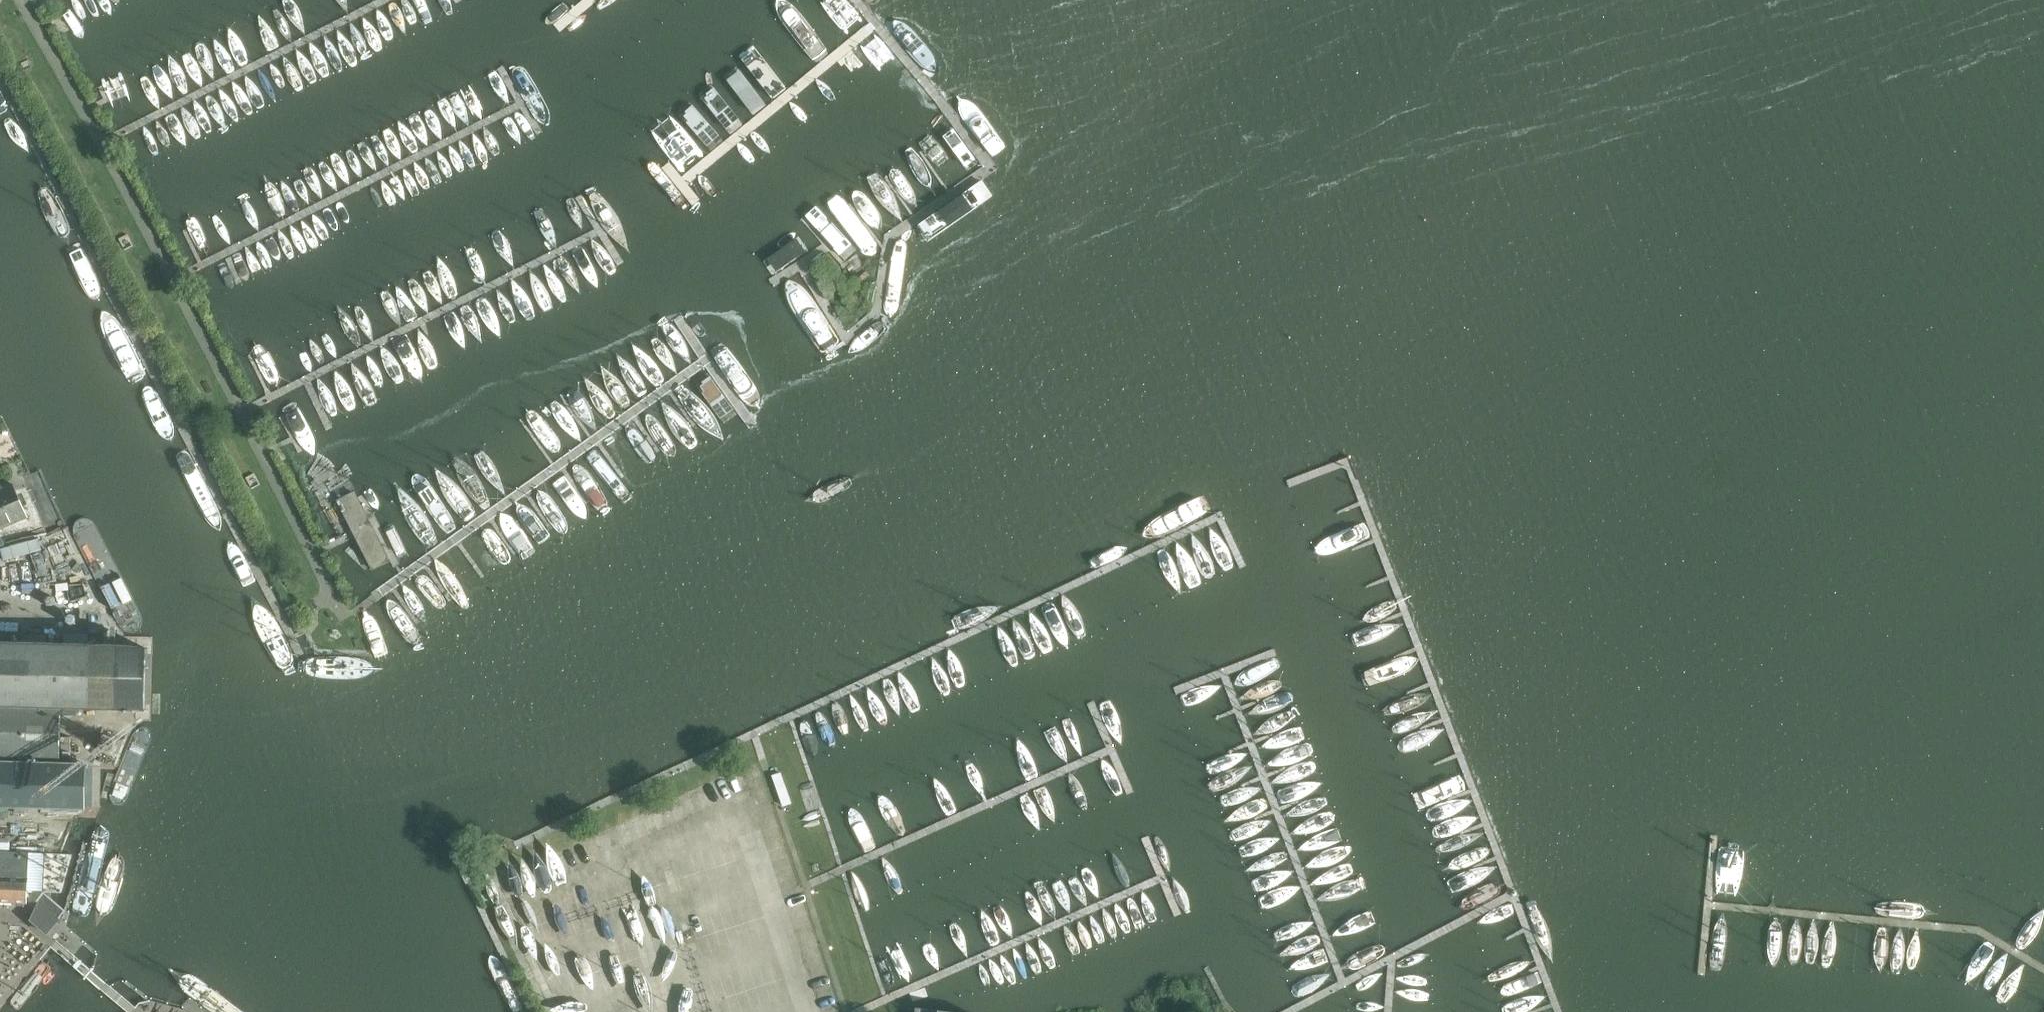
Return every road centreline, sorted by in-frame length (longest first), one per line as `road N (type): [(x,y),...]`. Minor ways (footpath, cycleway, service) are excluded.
road 1 (unclassified): [(347,617),(23,0)]

